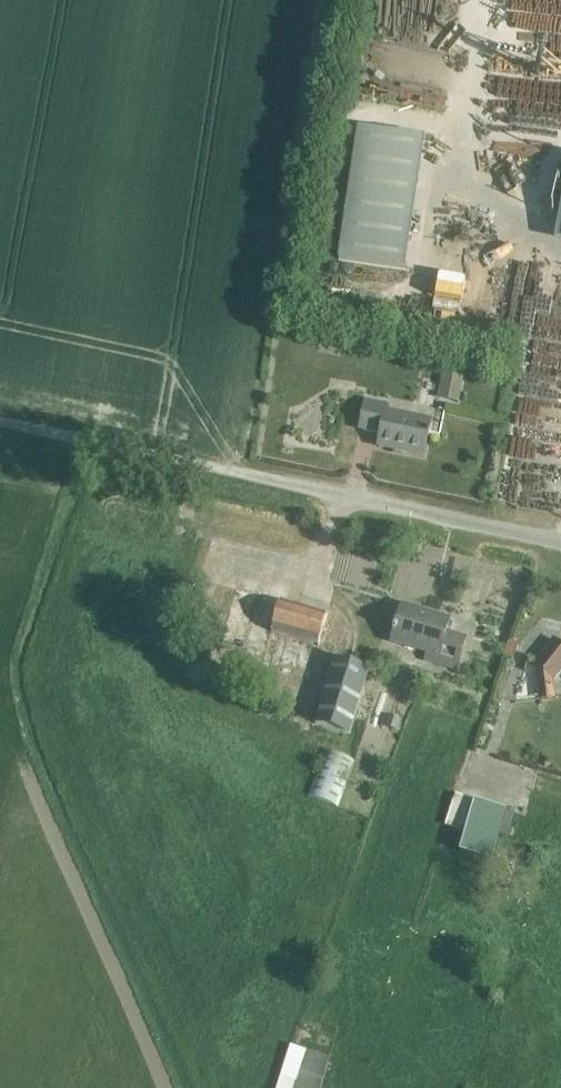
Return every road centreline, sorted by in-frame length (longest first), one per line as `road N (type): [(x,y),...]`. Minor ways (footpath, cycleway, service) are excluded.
road 1 (unclassified): [(560,542),(0,422)]

